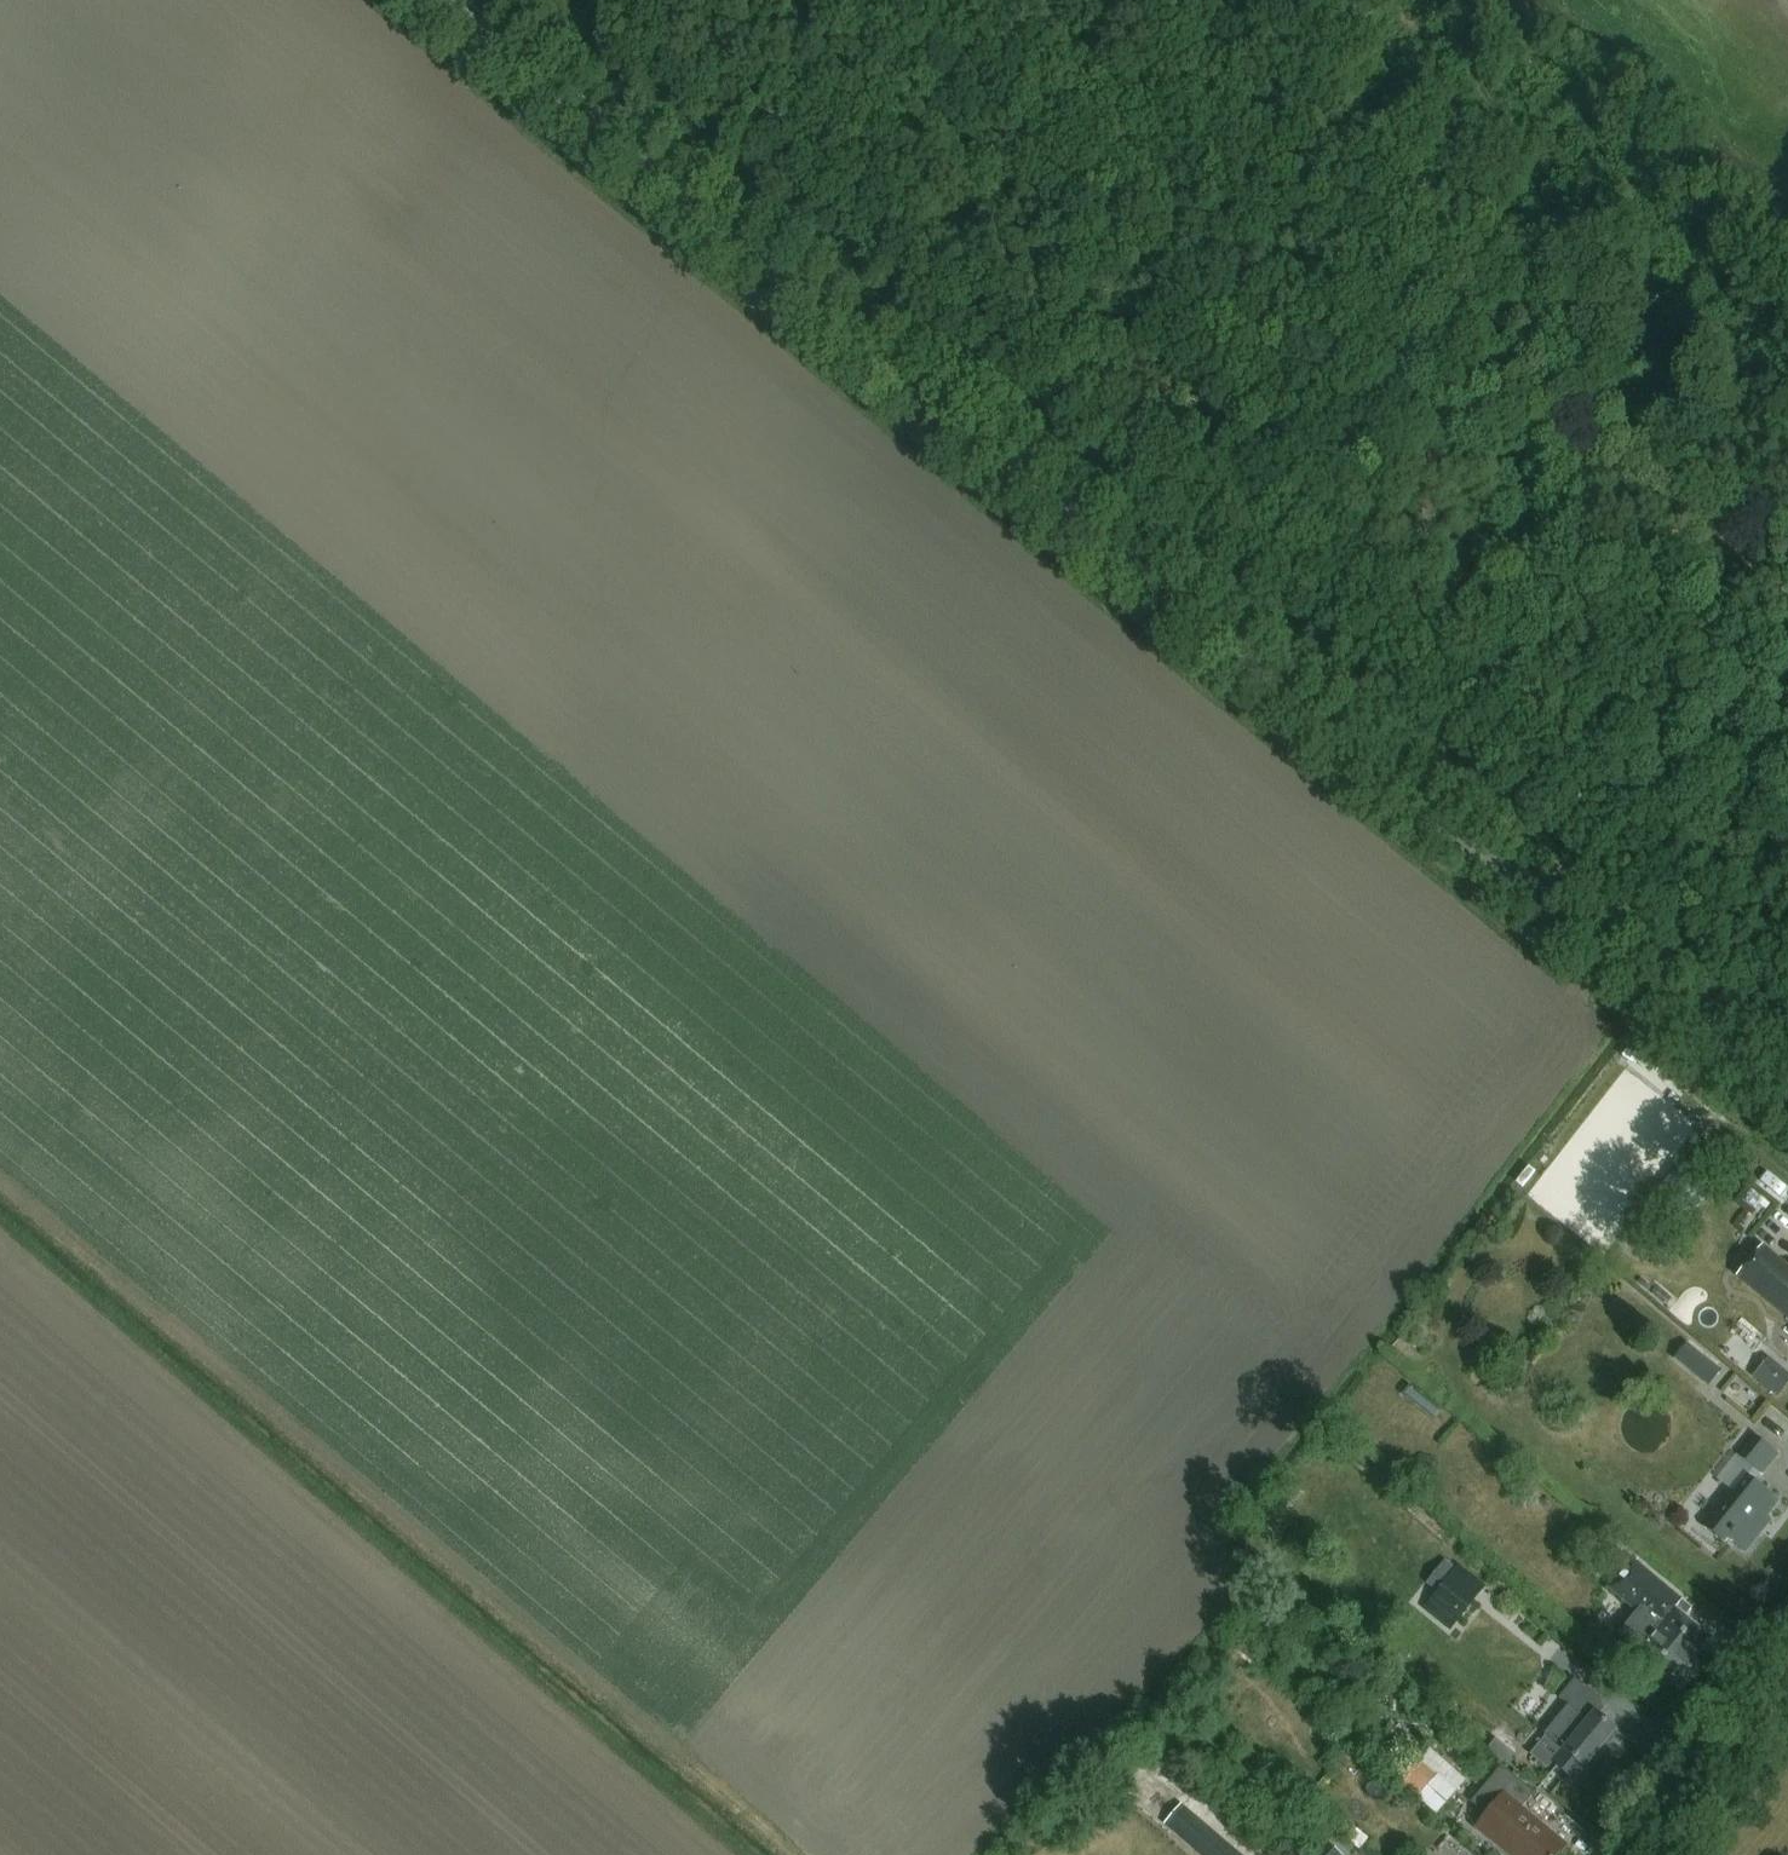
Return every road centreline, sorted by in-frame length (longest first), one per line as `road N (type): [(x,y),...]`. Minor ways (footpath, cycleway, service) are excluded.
road 1 (tertiary): [(1787,1103),(455,0)]
road 2 (secondary): [(1644,1854),(1787,1665)]

